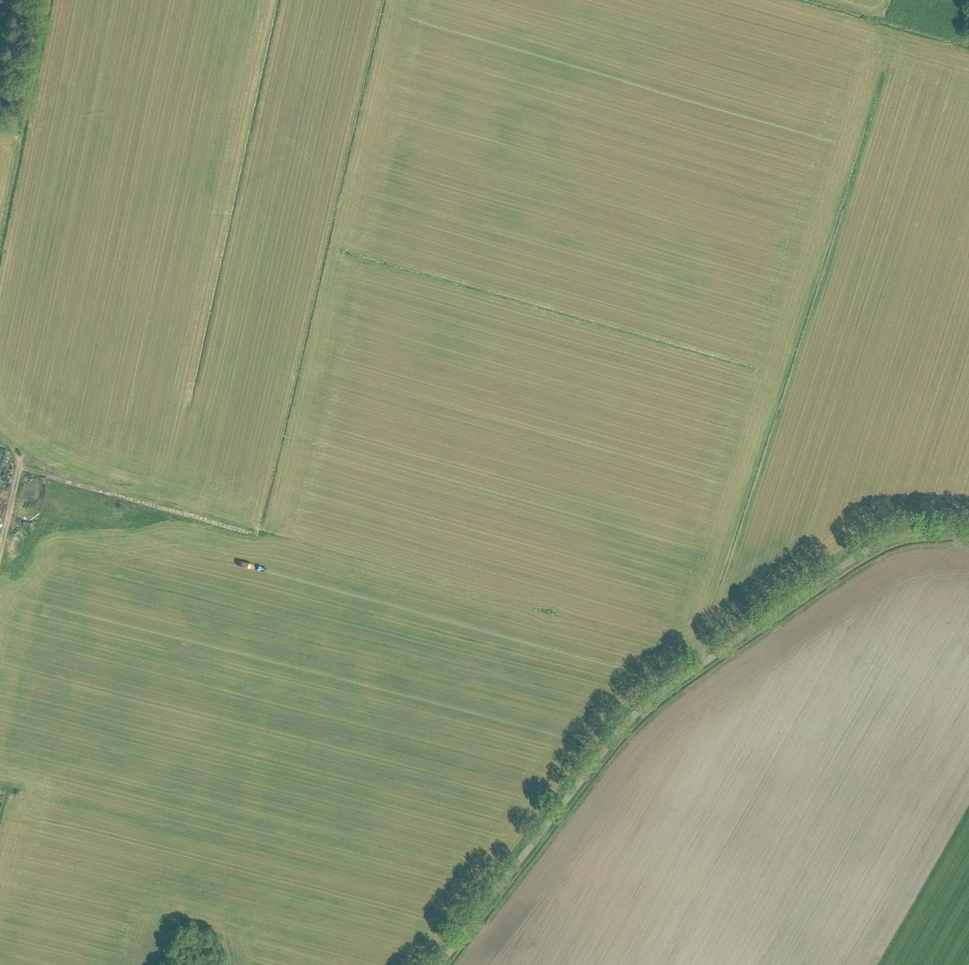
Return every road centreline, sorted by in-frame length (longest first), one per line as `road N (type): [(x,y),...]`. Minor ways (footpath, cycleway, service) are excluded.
road 1 (unclassified): [(441,964),(647,703),(875,545),(925,531),(968,531)]

